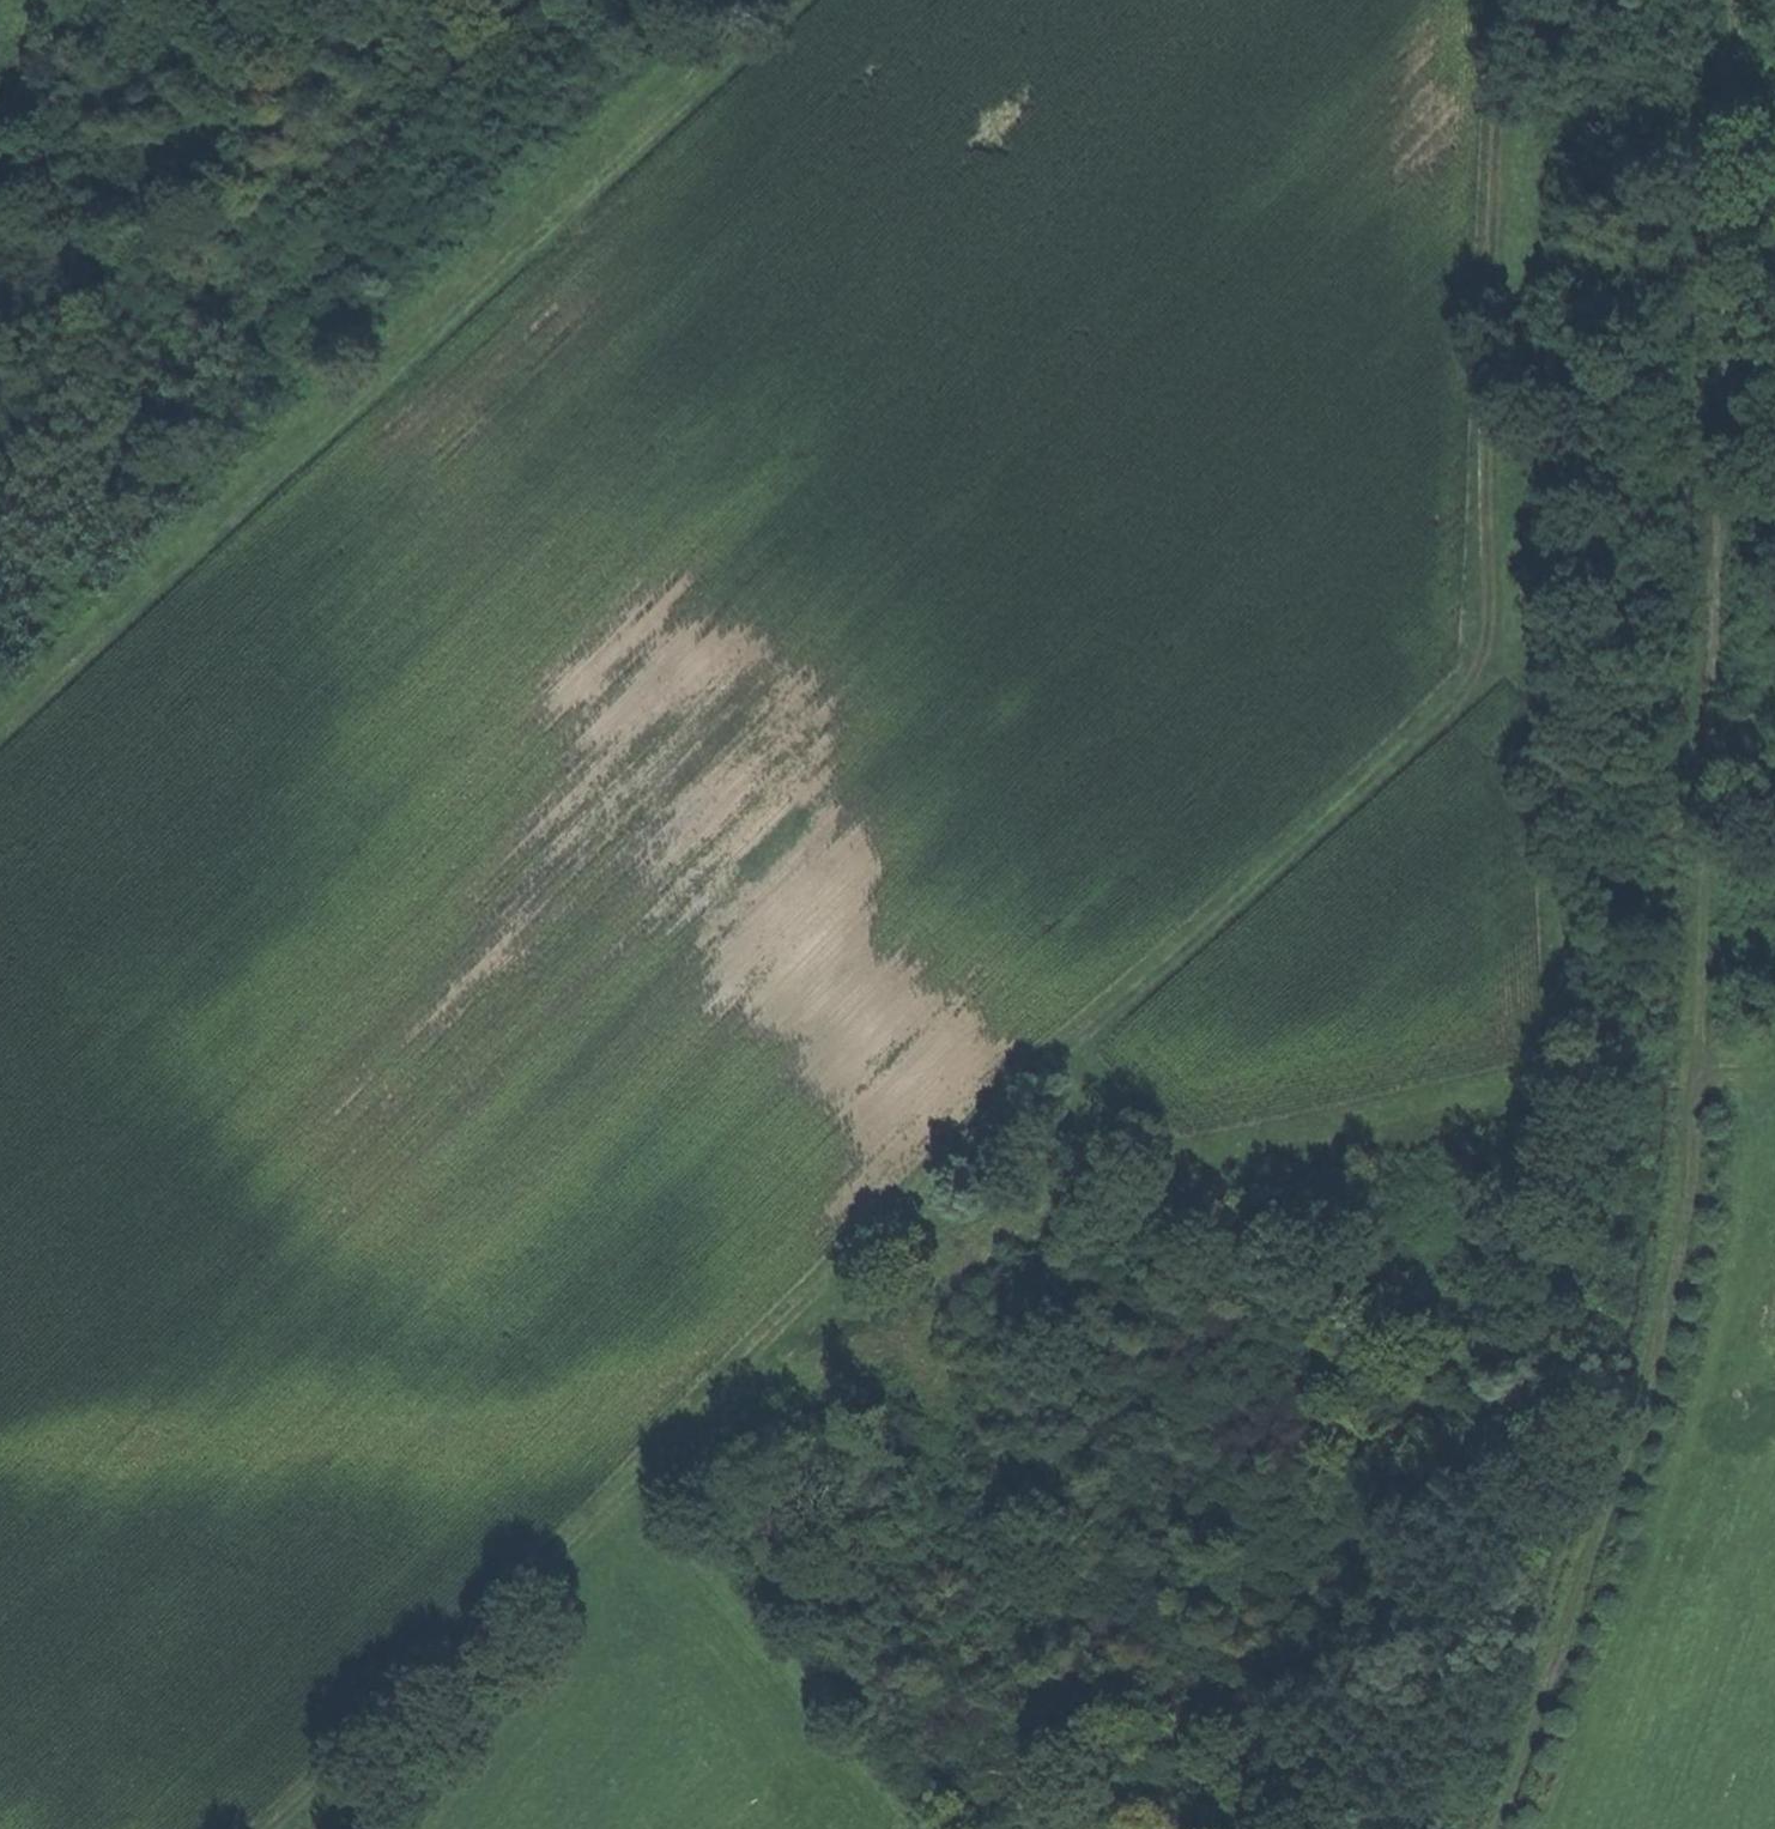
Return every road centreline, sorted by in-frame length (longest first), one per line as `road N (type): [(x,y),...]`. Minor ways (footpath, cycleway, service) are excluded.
road 1 (track): [(1737,0),(1707,935),(1679,1269),(1634,1458),(1495,1828)]

